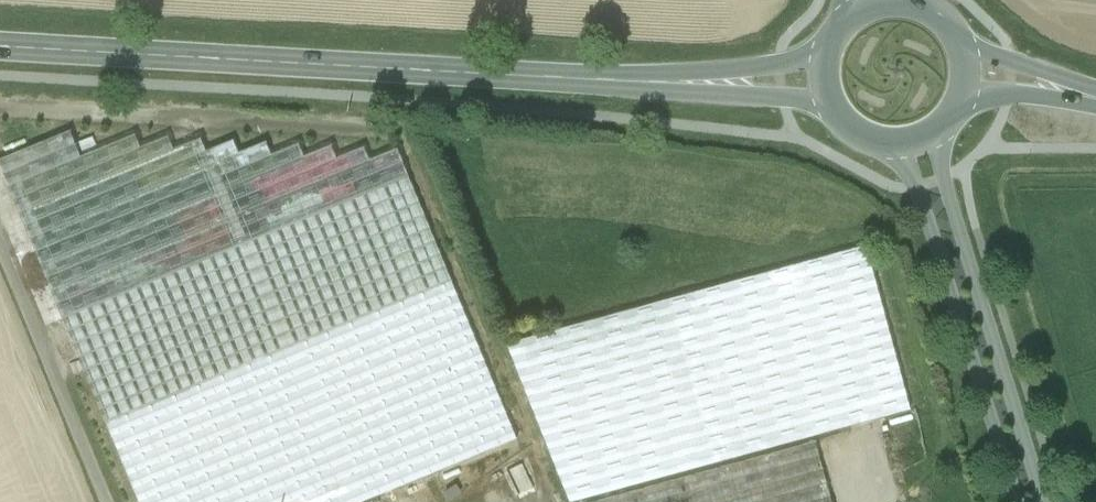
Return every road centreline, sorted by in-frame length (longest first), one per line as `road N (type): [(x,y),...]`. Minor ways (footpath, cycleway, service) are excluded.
road 1 (secondary): [(0,47),(674,83)]
road 2 (tertiary): [(1039,501),(937,133)]
road 3 (tertiary): [(892,147),(916,187),(1016,501)]
road 4 (track): [(106,501),(0,245)]
road 5 (secondary): [(674,83),(831,109)]
road 6 (secondary): [(828,51),(674,83)]
road 7 (secondary): [(1095,98),(961,48)]
road 8 (secondary): [(962,101),(1095,98)]

